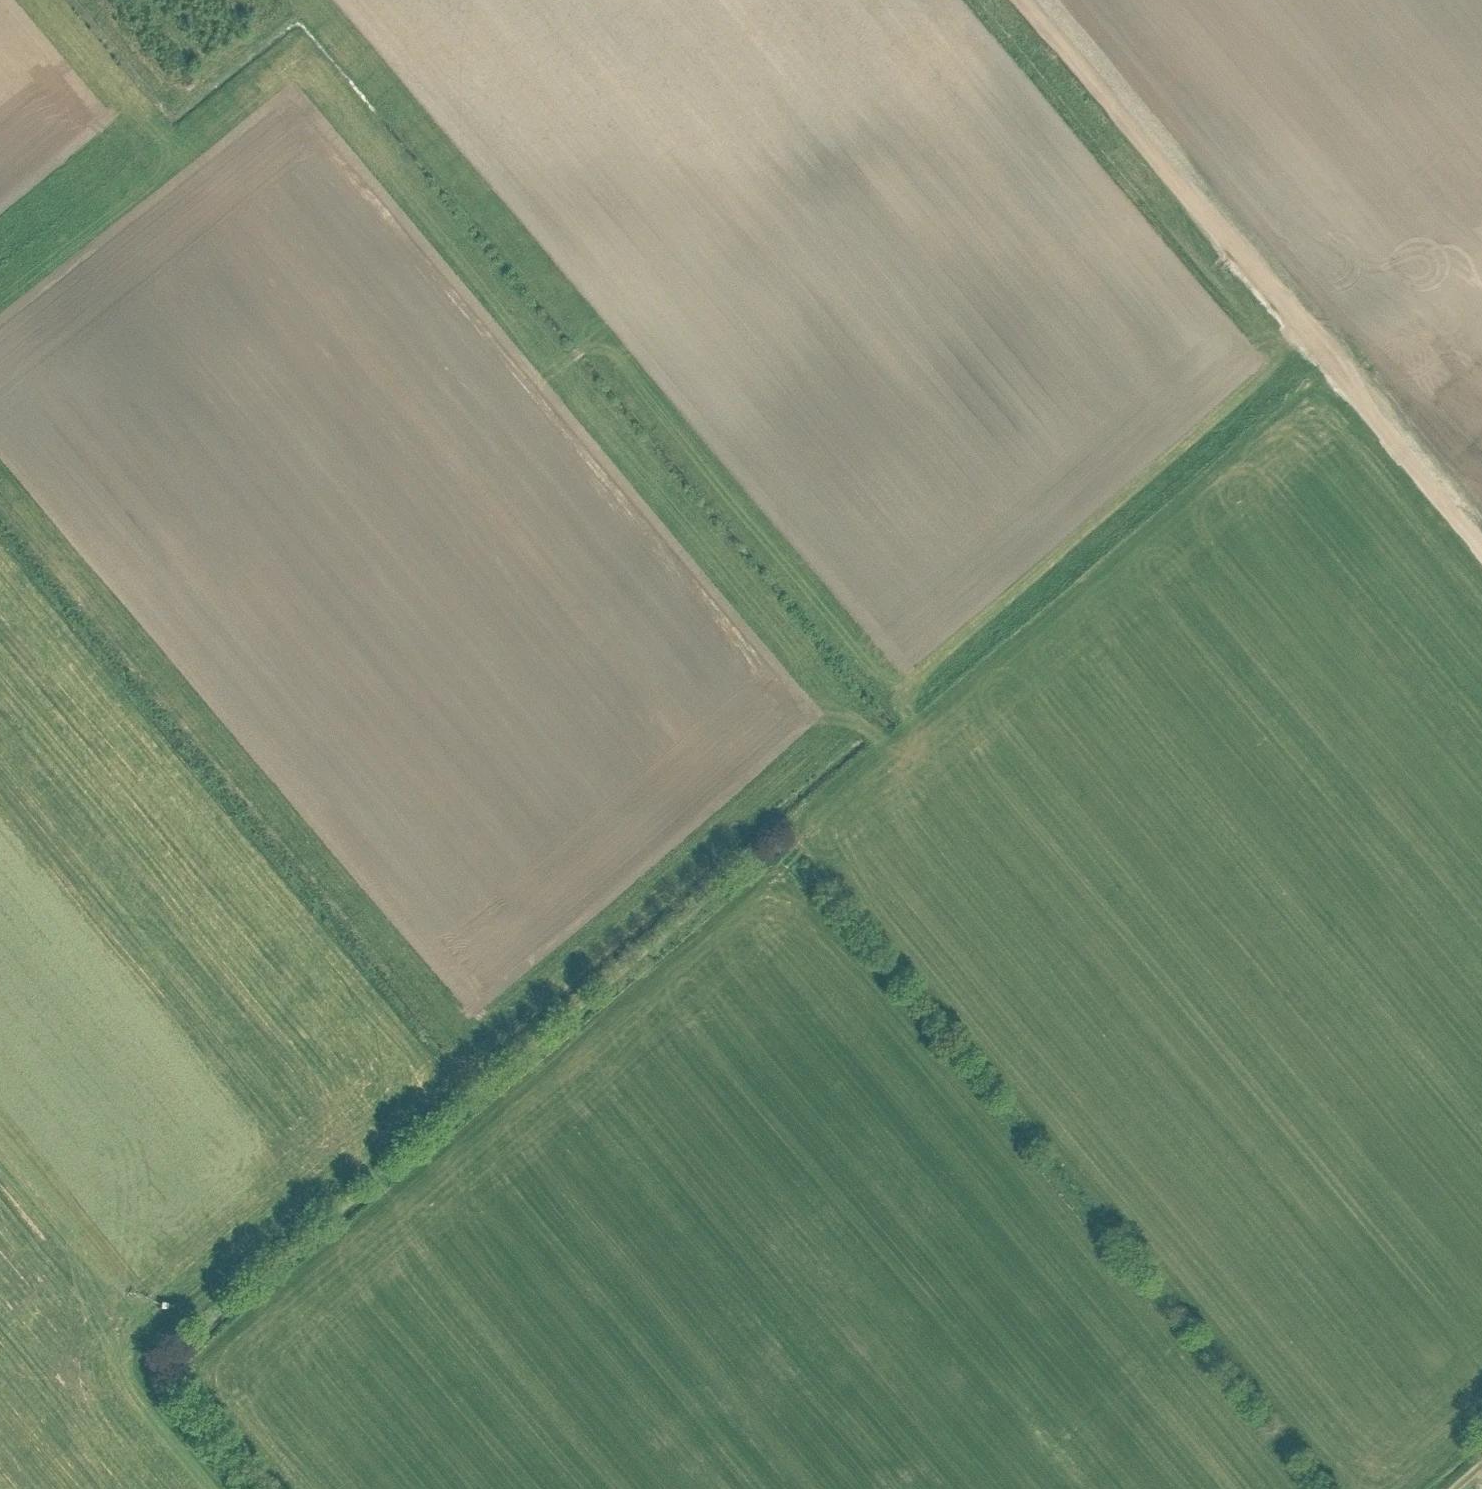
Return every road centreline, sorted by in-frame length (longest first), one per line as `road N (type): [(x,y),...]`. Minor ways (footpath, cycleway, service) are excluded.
road 1 (track): [(1481,551),(1018,0)]

